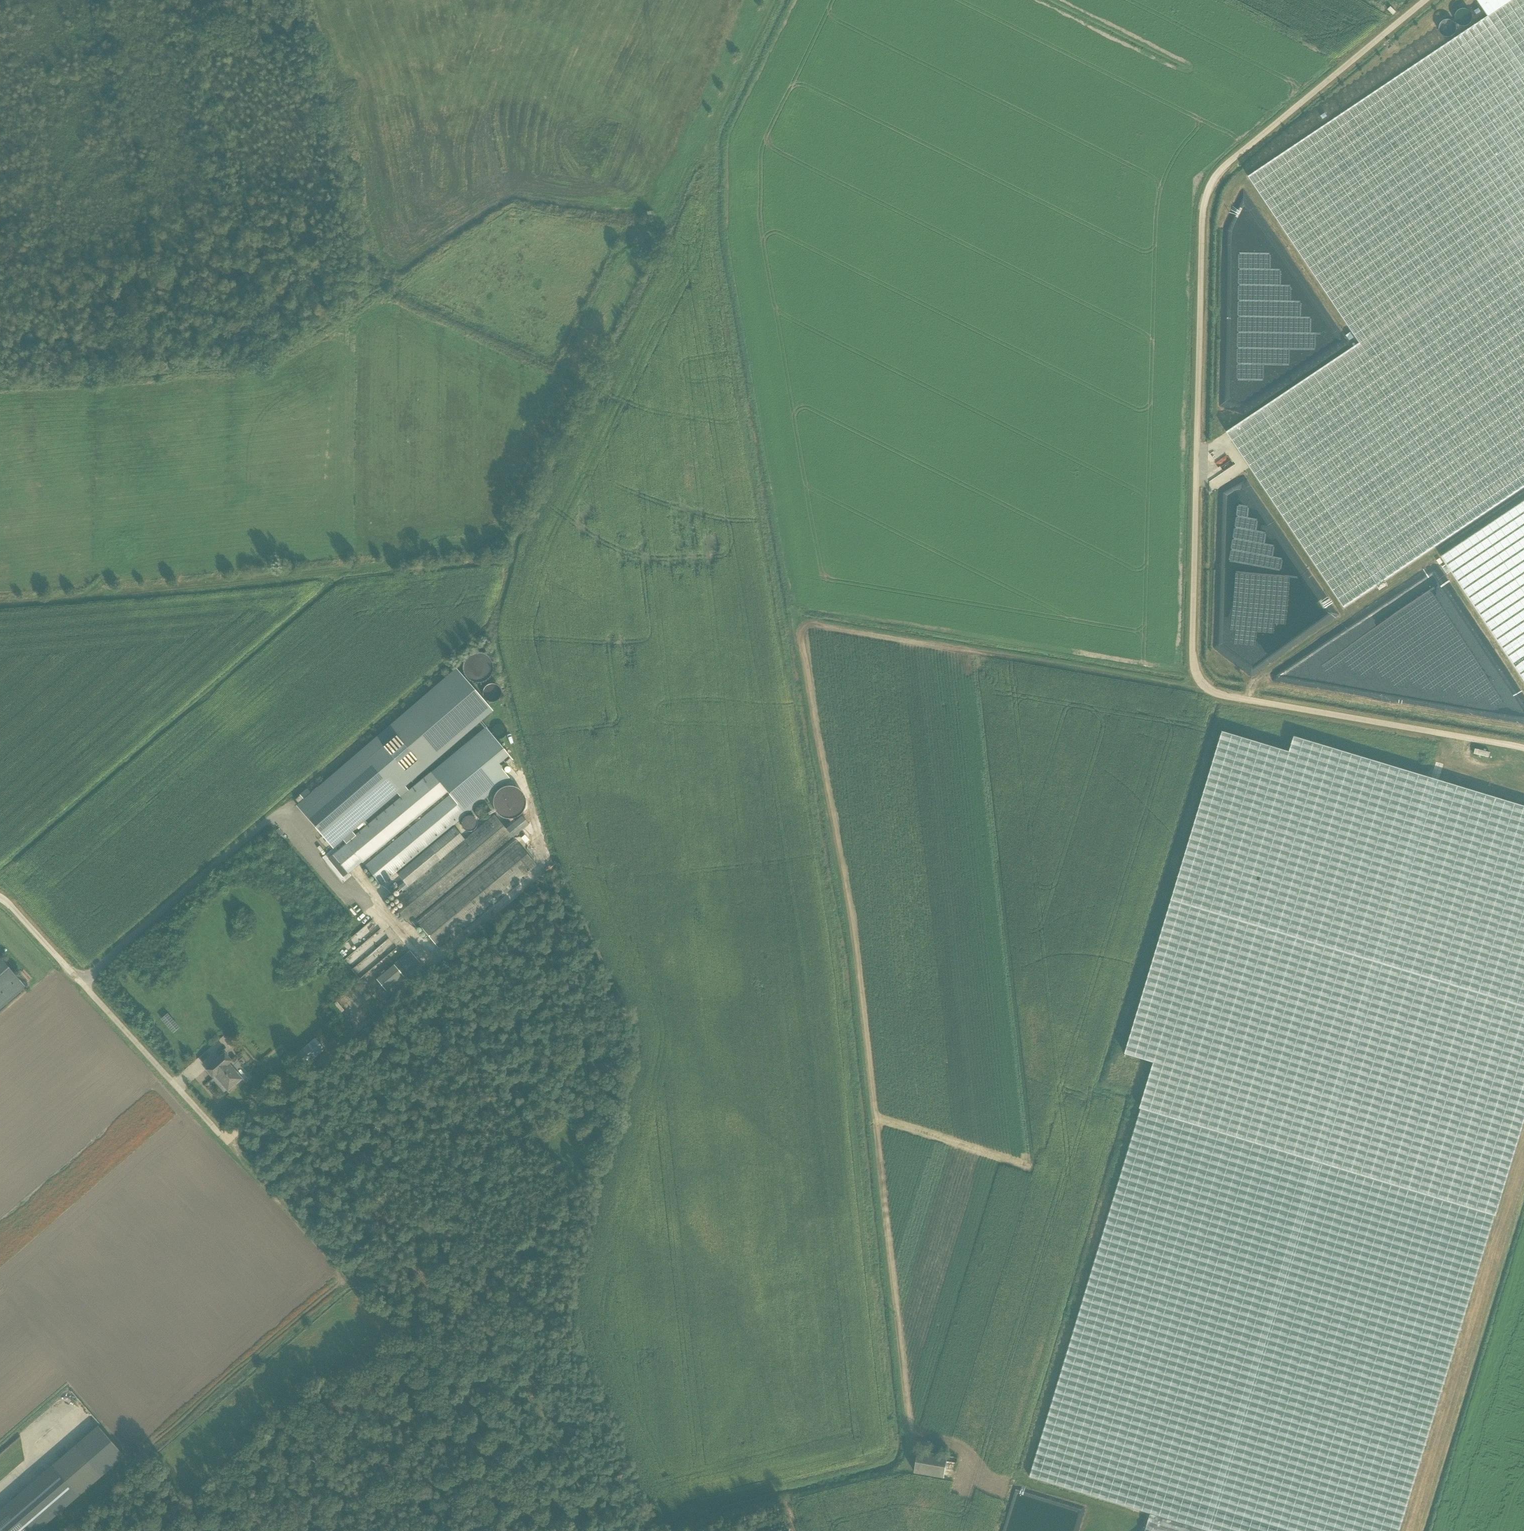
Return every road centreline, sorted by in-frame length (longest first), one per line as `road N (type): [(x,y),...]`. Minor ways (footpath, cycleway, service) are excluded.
road 1 (unclassified): [(1417,0),(1216,176),(1192,627),(1196,653),(1214,679),(1523,745)]
road 2 (unclassified): [(227,1141),(0,897)]

